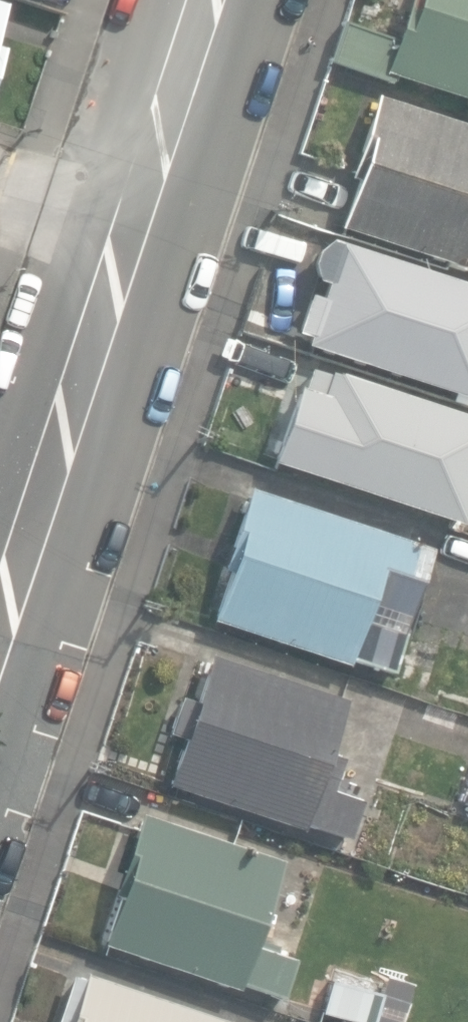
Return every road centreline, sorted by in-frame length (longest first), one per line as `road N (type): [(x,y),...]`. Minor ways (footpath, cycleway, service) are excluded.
road 1 (residential): [(0,594),(195,0)]

